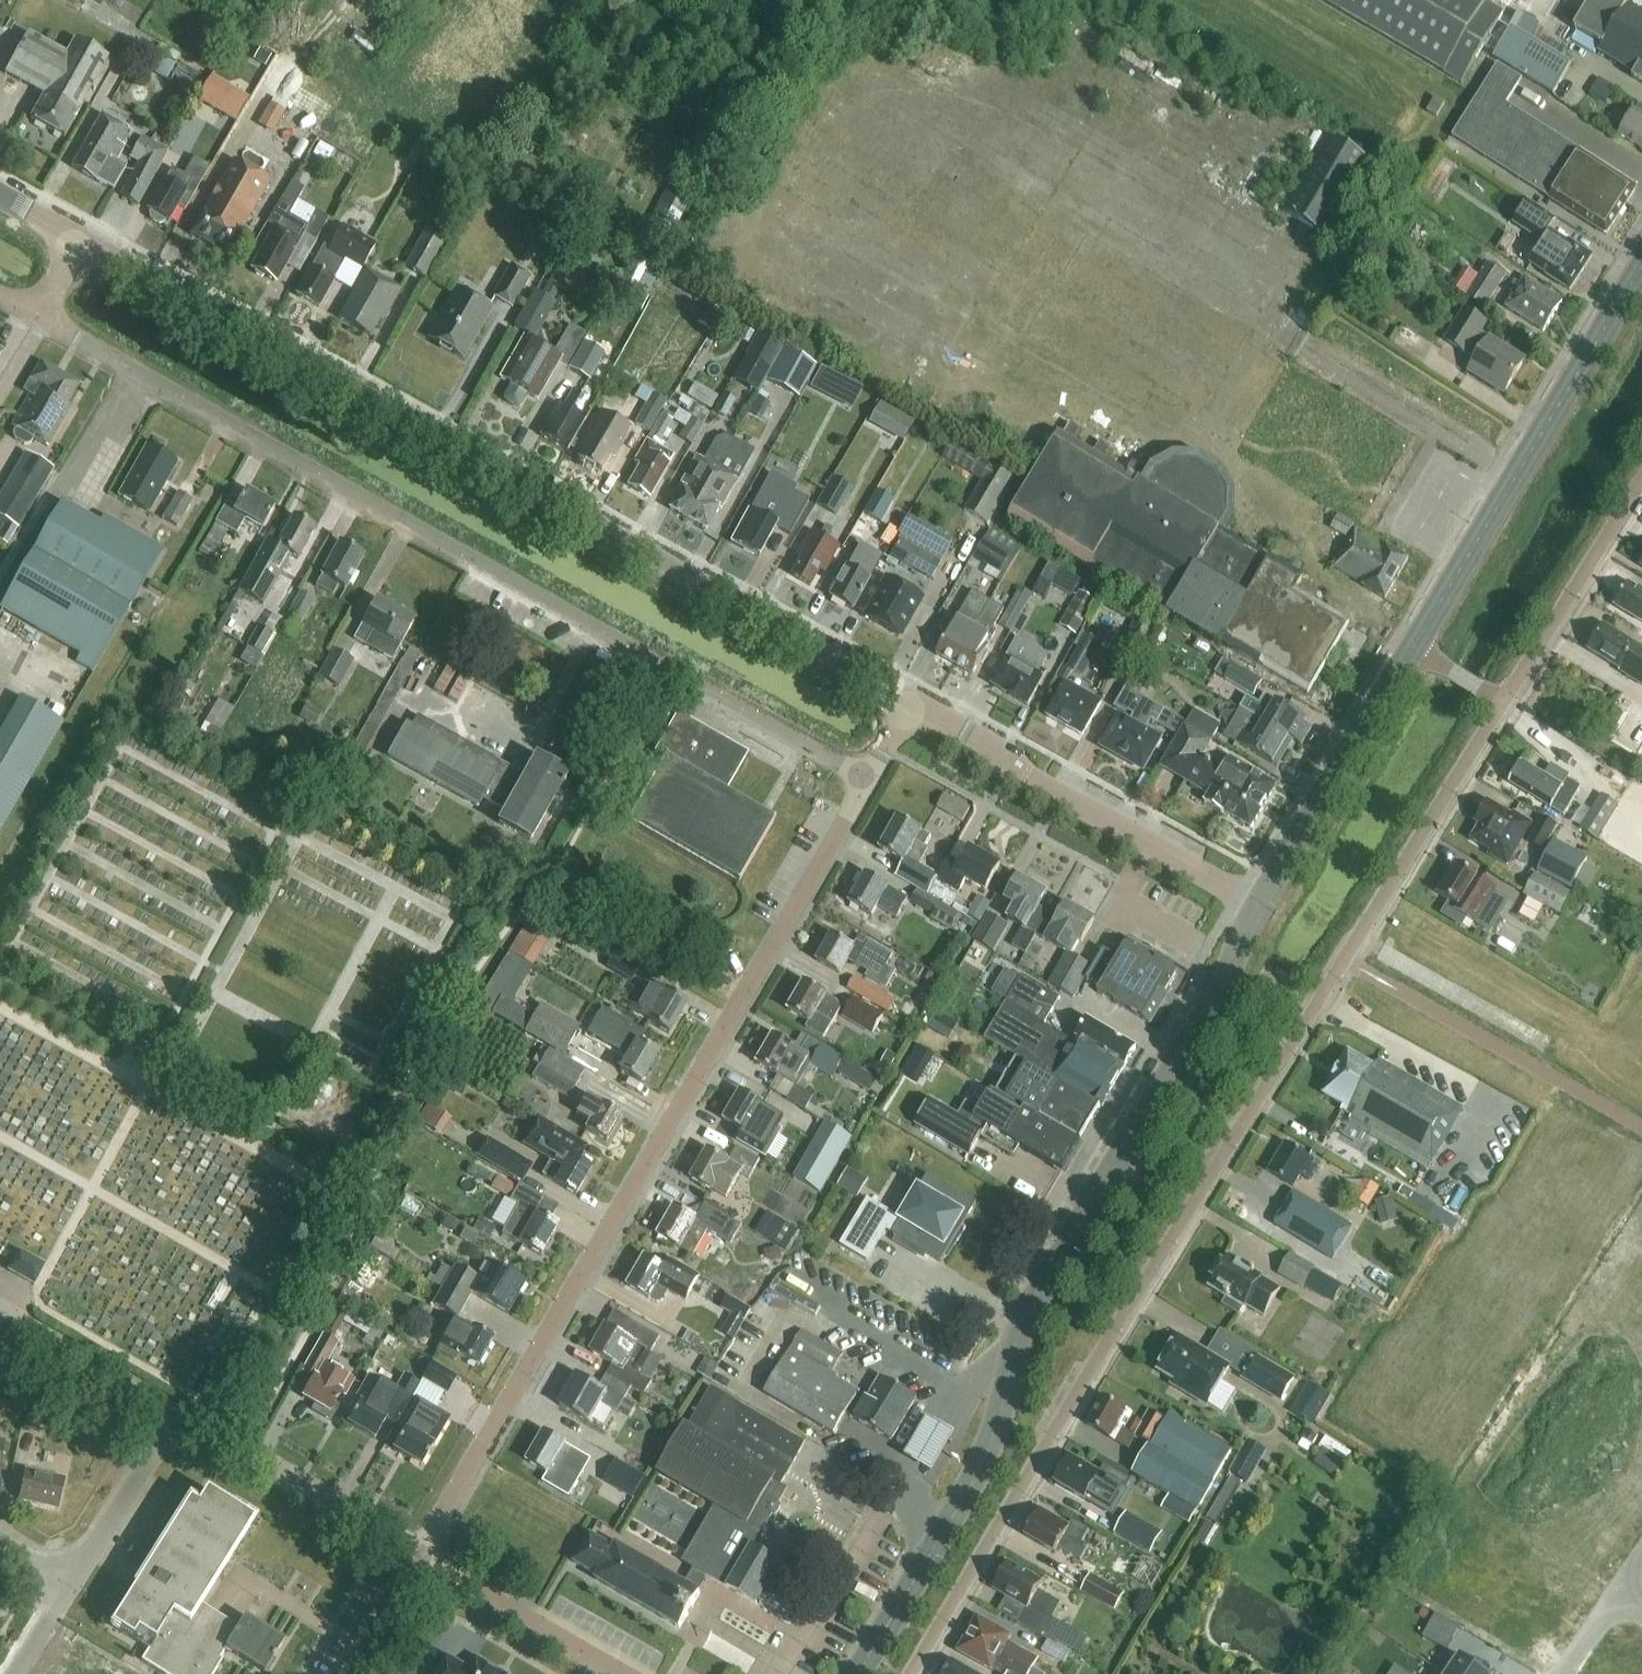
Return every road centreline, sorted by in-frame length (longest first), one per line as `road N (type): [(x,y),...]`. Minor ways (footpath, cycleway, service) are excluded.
road 1 (unclassified): [(913,1673),(1498,710)]
road 2 (unclassified): [(869,781),(35,314)]
road 3 (tertiary): [(912,703),(75,242)]
road 4 (unclassified): [(420,1557),(869,781)]
road 5 (secondary): [(860,1673),(977,1479),(1037,1300),(1260,905)]
road 6 (unclassified): [(72,1584),(166,1434),(182,1426),(238,1450),(420,1557)]
road 7 (secondary): [(1413,648),(1641,274)]
road 8 (tertiary): [(1260,905),(912,703)]
road 9 (secondary): [(1260,905),(1413,648)]
road 10 (unclassified): [(1498,710),(1641,485)]
road 11 (unclassified): [(621,1673),(420,1557)]
road 12 (unclassified): [(347,1673),(420,1557)]

